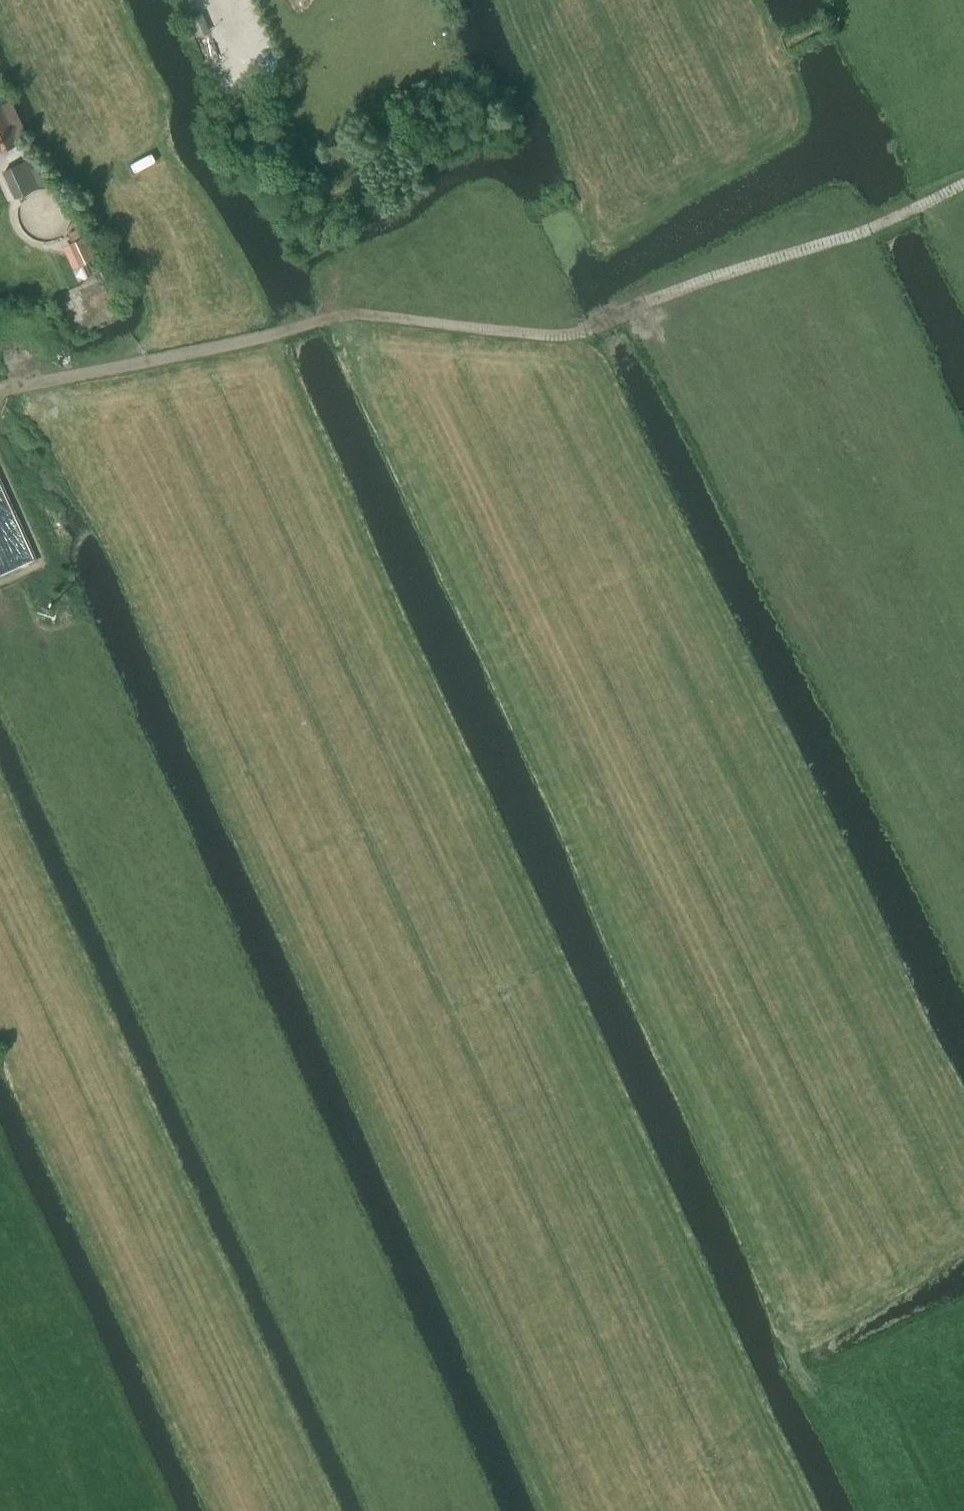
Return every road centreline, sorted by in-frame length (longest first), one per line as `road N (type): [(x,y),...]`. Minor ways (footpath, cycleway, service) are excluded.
road 1 (track): [(0,393),(357,315),(572,334),(867,231),(963,184)]

